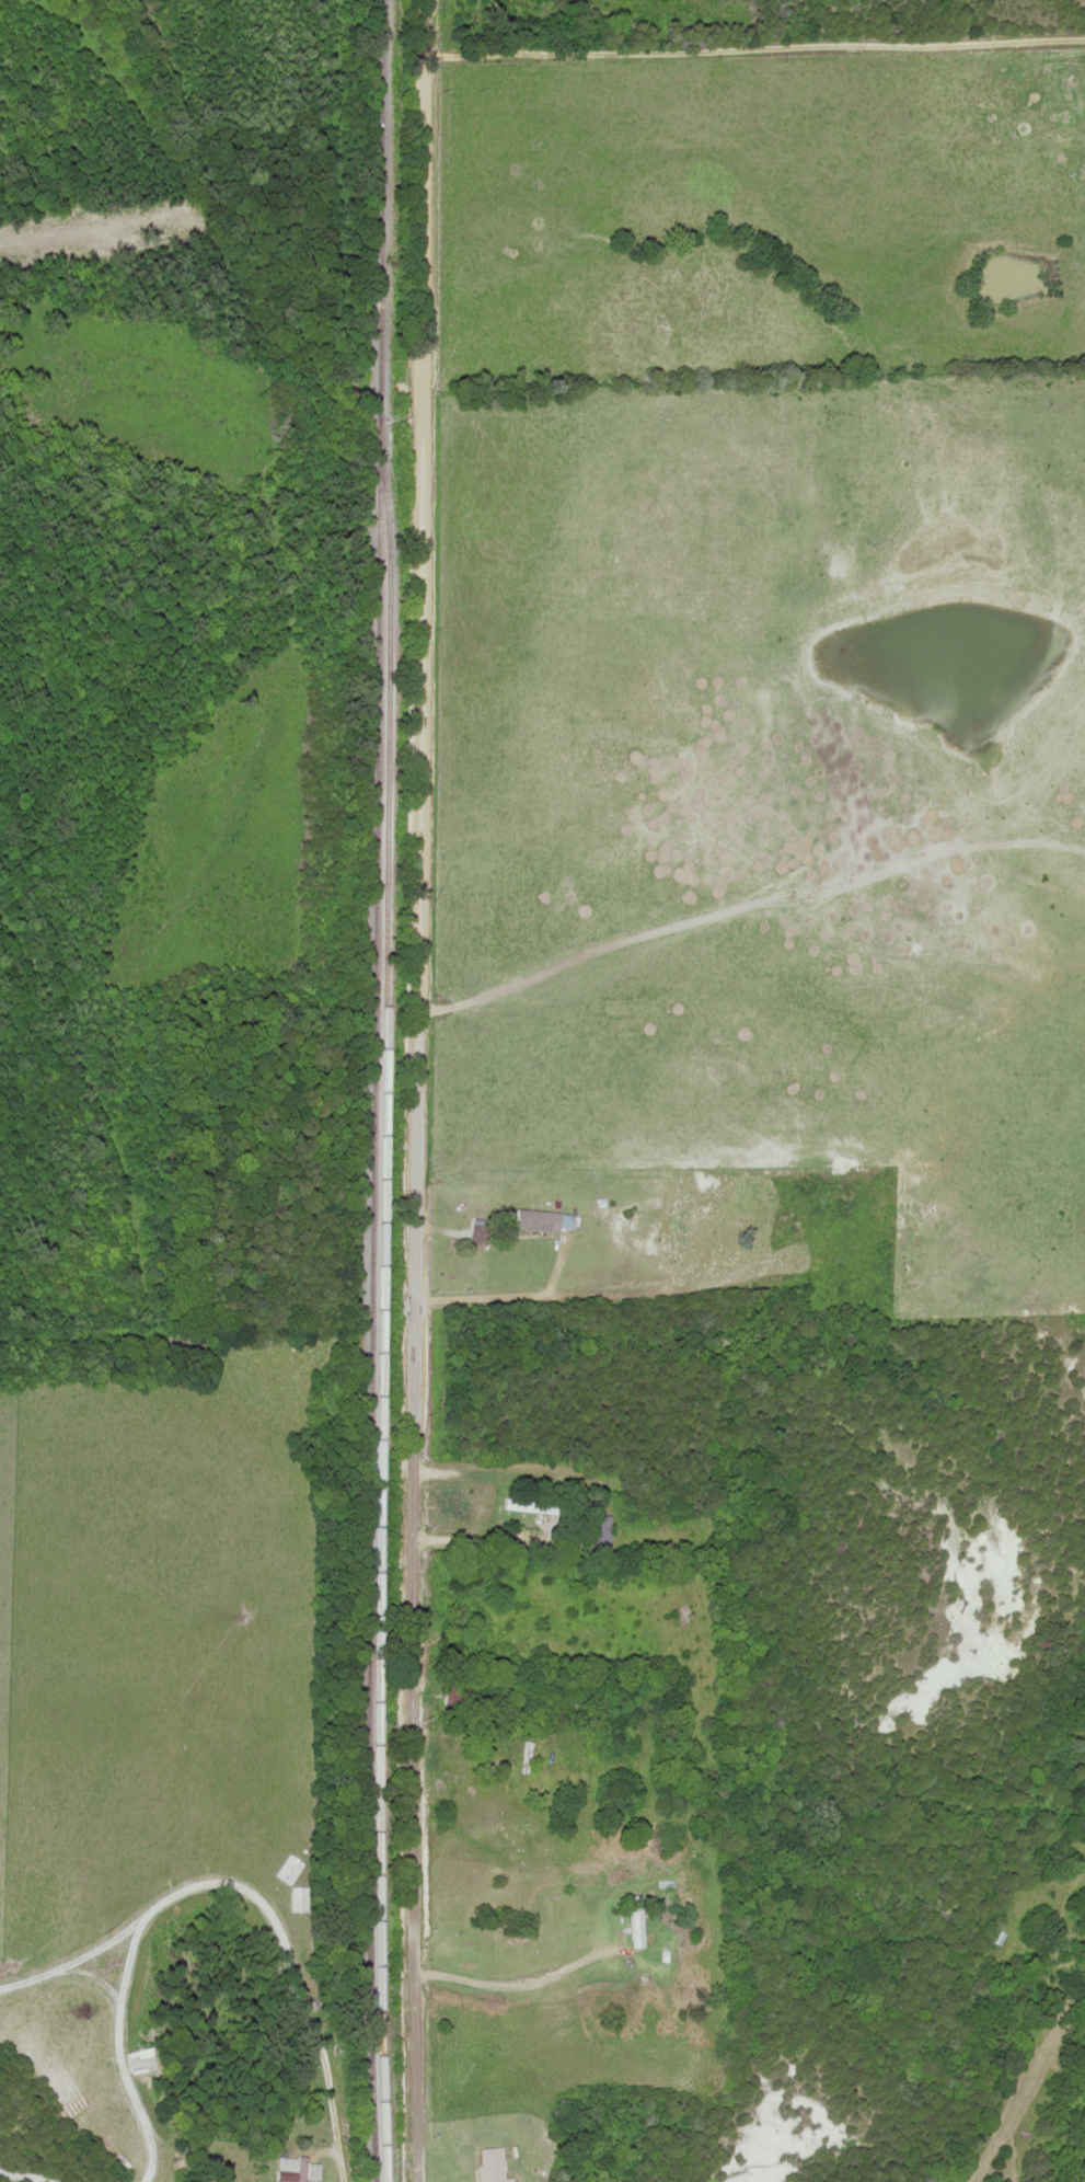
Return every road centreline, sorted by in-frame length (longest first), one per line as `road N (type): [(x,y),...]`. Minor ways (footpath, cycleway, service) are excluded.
road 1 (residential): [(422,2181),(414,1942),(423,51)]
road 2 (residential): [(142,2181),(151,2168),(149,2136),(122,2071),(124,1966),(139,1919),(181,1892),(234,1881),(259,1896),(287,1955),(321,2055),(342,2181)]

